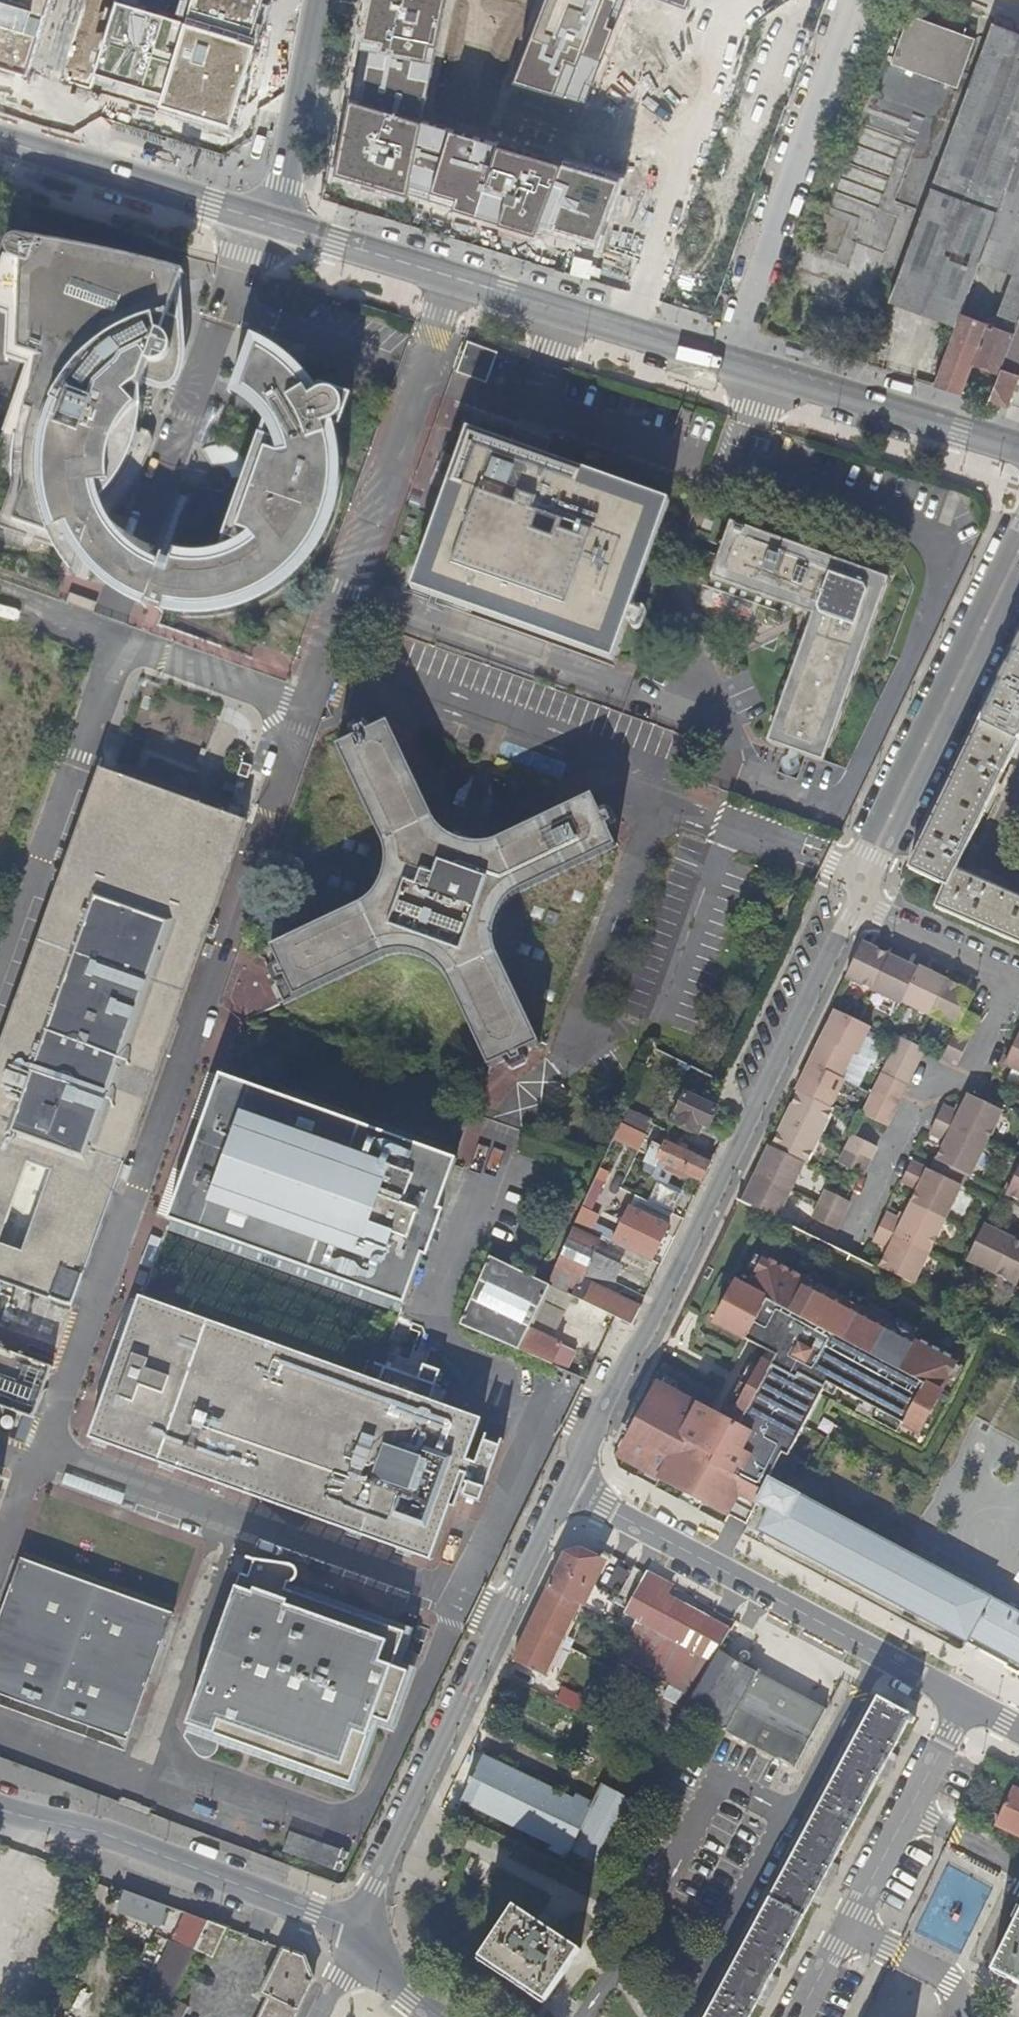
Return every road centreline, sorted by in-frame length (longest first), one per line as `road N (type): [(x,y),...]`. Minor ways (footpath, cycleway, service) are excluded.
road 1 (secondary): [(268,227),(1018,450)]
road 2 (unclassified): [(575,1485),(858,882)]
road 3 (unclassified): [(360,1928),(575,1485)]
road 4 (residential): [(965,1702),(575,1485)]
road 5 (unclassified): [(1018,521),(858,859),(858,882)]
road 6 (unclassified): [(0,1808),(109,1837),(360,1928)]
road 7 (residential): [(797,2016),(965,1702)]
road 8 (unclassified): [(858,882),(876,867),(1018,570)]
road 9 (secondary): [(0,147),(268,227)]
road 10 (residential): [(320,0),(268,227)]
road 11 (residential): [(1018,983),(882,922),(858,882)]

